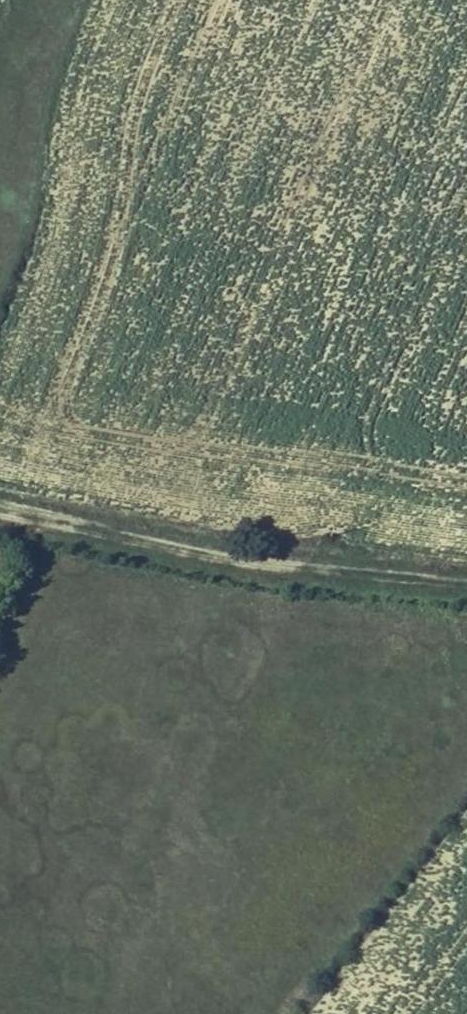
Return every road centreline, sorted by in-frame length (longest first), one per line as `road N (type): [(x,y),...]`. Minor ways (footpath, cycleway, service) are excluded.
road 1 (track): [(0,515),(245,576),(466,590)]

